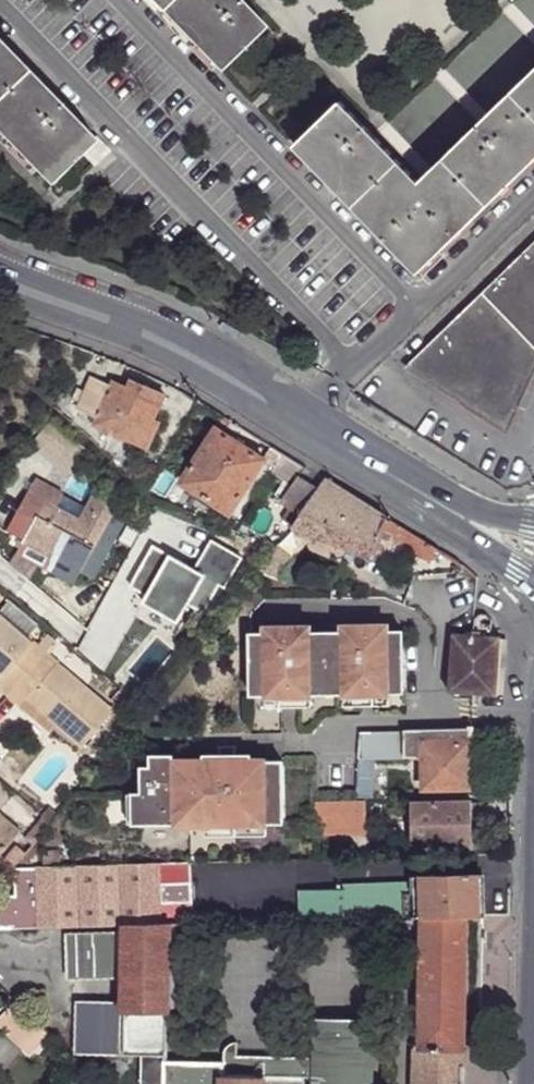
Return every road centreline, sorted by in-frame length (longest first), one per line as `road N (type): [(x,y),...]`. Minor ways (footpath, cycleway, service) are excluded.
road 1 (residential): [(122,339),(197,376),(533,586)]
road 2 (residential): [(533,525),(479,515),(211,353),(132,316)]
road 3 (residential): [(132,316),(50,290),(0,263)]
road 4 (residential): [(0,287),(58,319),(122,339)]

